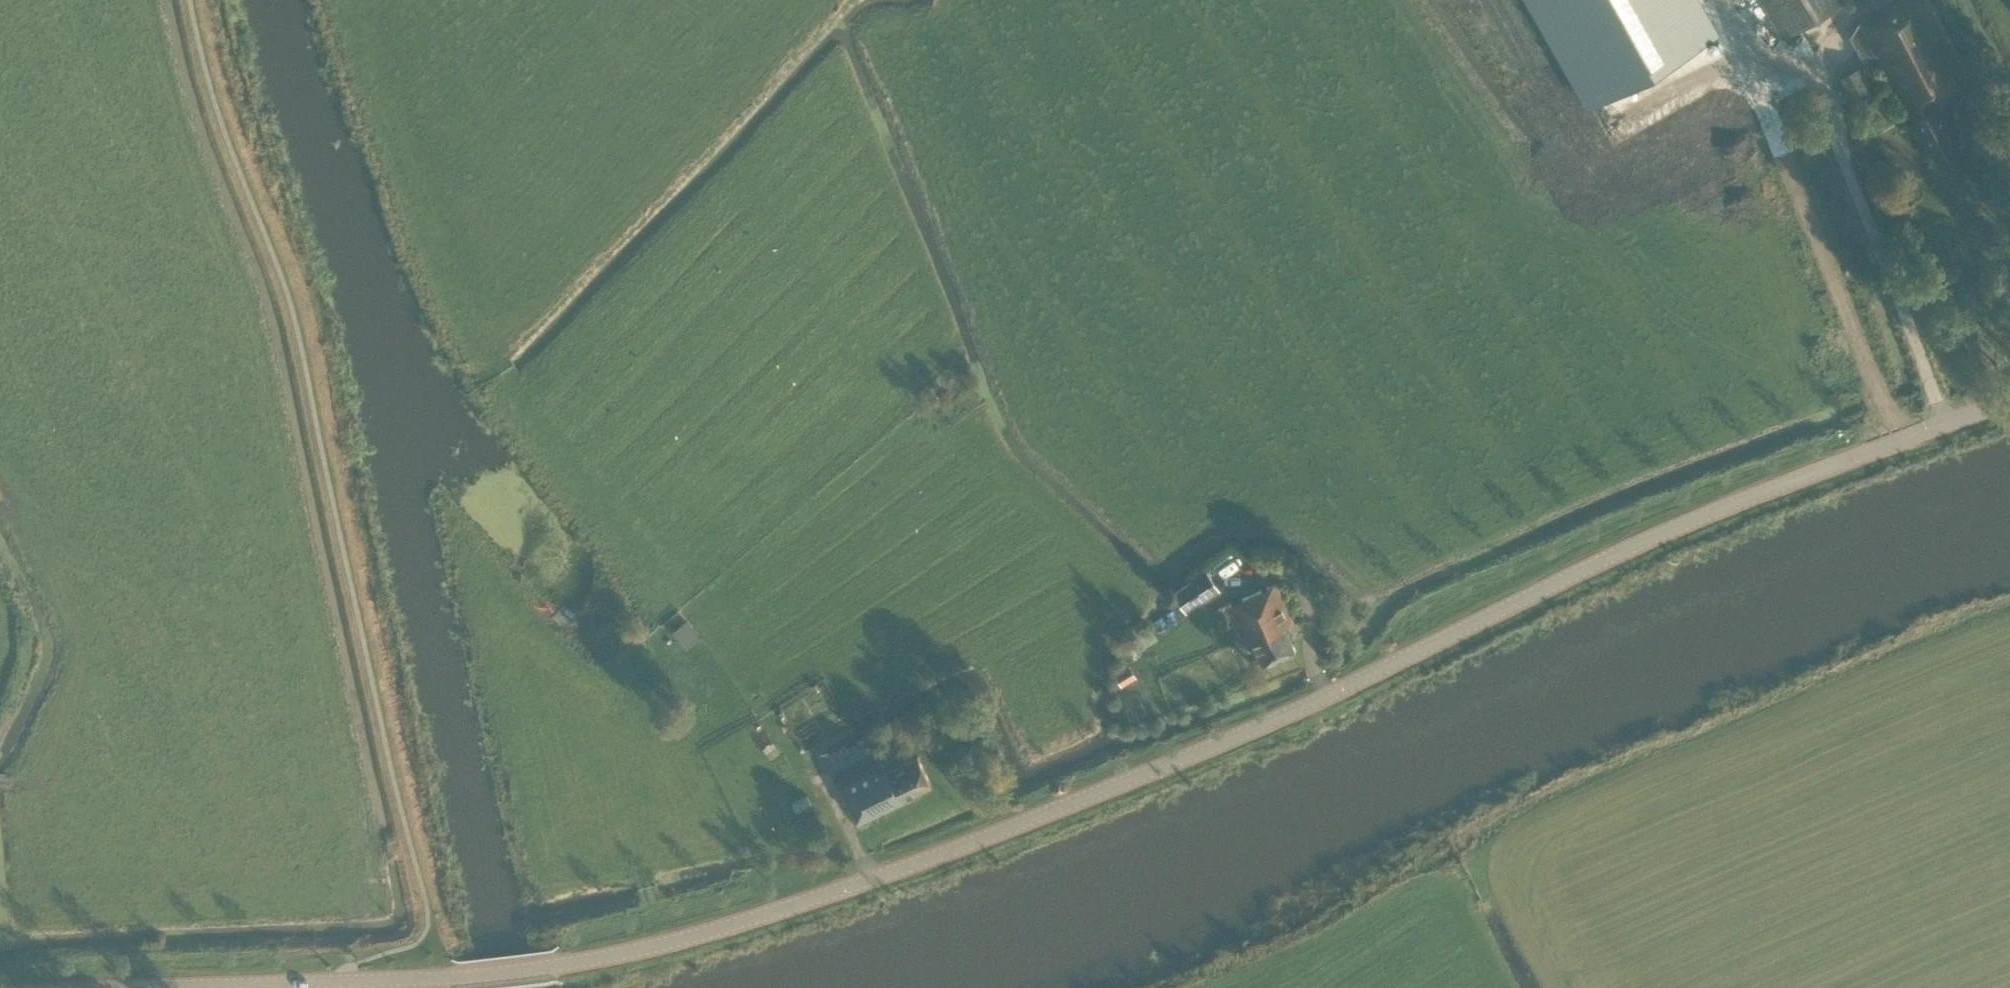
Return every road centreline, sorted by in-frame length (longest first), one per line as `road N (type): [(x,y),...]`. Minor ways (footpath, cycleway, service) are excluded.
road 1 (secondary): [(101,987),(459,976),(708,931),(932,857),(1114,785),(1283,715),(1618,552),(2009,399)]

